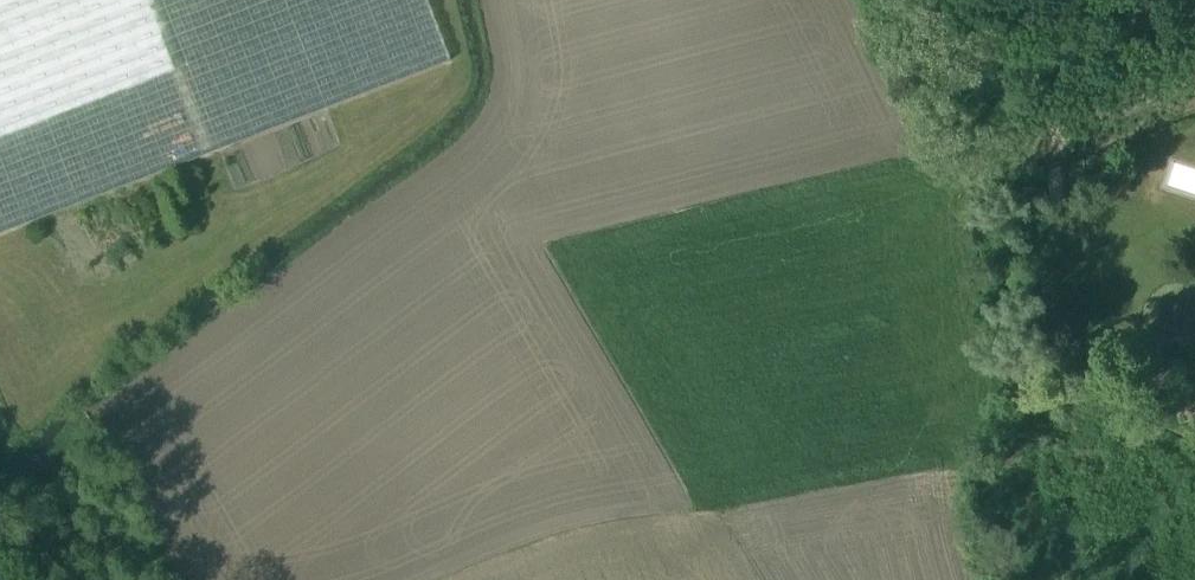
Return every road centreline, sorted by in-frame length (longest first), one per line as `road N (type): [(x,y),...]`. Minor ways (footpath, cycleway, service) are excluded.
road 1 (track): [(1194,74),(1034,123),(955,0)]
road 2 (track): [(133,579),(100,486),(0,421)]

